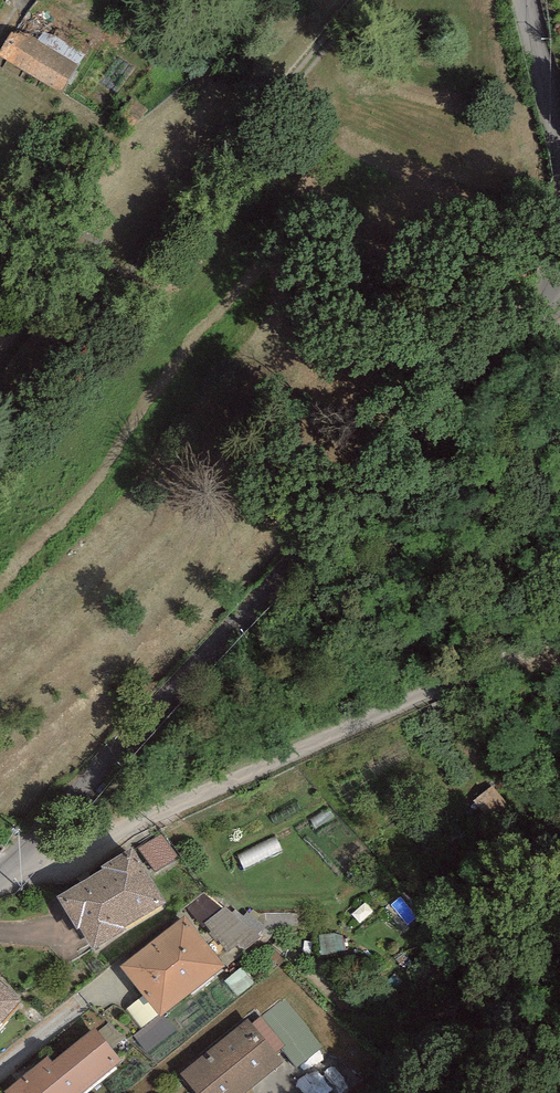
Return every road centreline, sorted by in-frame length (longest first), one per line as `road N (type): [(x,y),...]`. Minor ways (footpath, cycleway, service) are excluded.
road 1 (residential): [(0,875),(144,715),(360,513),(536,331),(559,259)]
road 2 (track): [(40,829),(44,851),(559,619)]
road 3 (residential): [(559,148),(522,0)]

